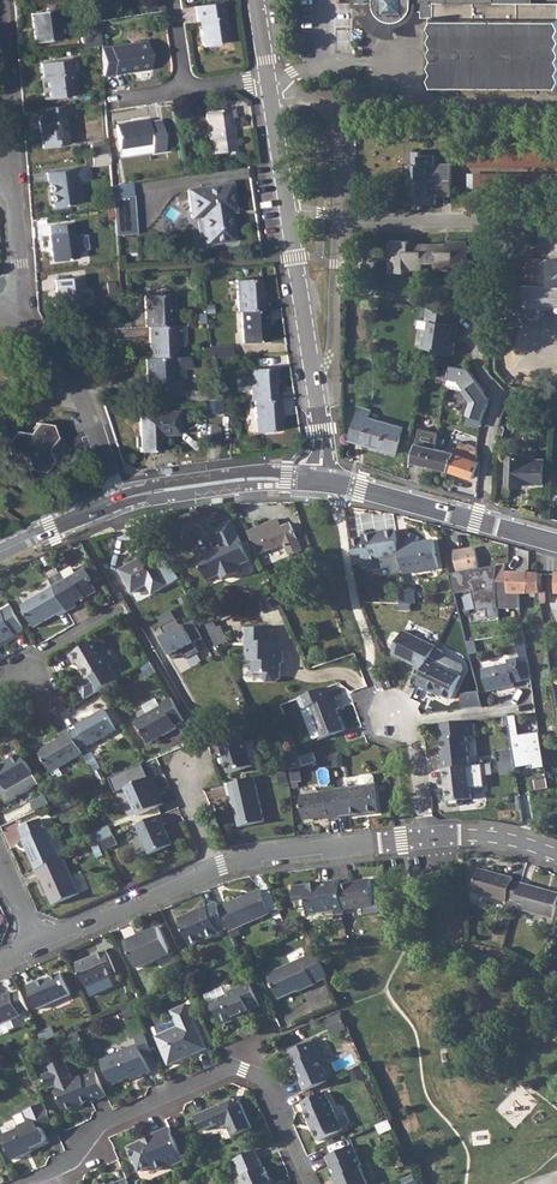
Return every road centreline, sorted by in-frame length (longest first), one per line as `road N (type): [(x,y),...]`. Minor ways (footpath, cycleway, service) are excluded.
road 1 (residential): [(320,480),(322,429),(269,81)]
road 2 (residential): [(310,1183),(265,1080),(231,1066),(102,1126),(71,1165),(28,1183)]
road 3 (residential): [(556,542),(320,480)]
road 4 (residential): [(119,500),(87,400),(52,351),(9,323)]
road 5 (residential): [(425,839),(259,856),(219,869)]
road 6 (residential): [(219,869),(35,946)]
road 7 (residential): [(292,479),(269,470),(234,473),(150,485),(119,500)]
road 8 (residential): [(119,500),(292,479)]
road 9 (residential): [(14,187),(0,23)]
road 10 (residential): [(425,839),(415,737),(391,710)]
road 11 (residential): [(9,323),(19,284),(14,187)]
road 12 (residential): [(556,855),(509,840),(425,839)]
road 13 (residential): [(119,500),(0,553)]

